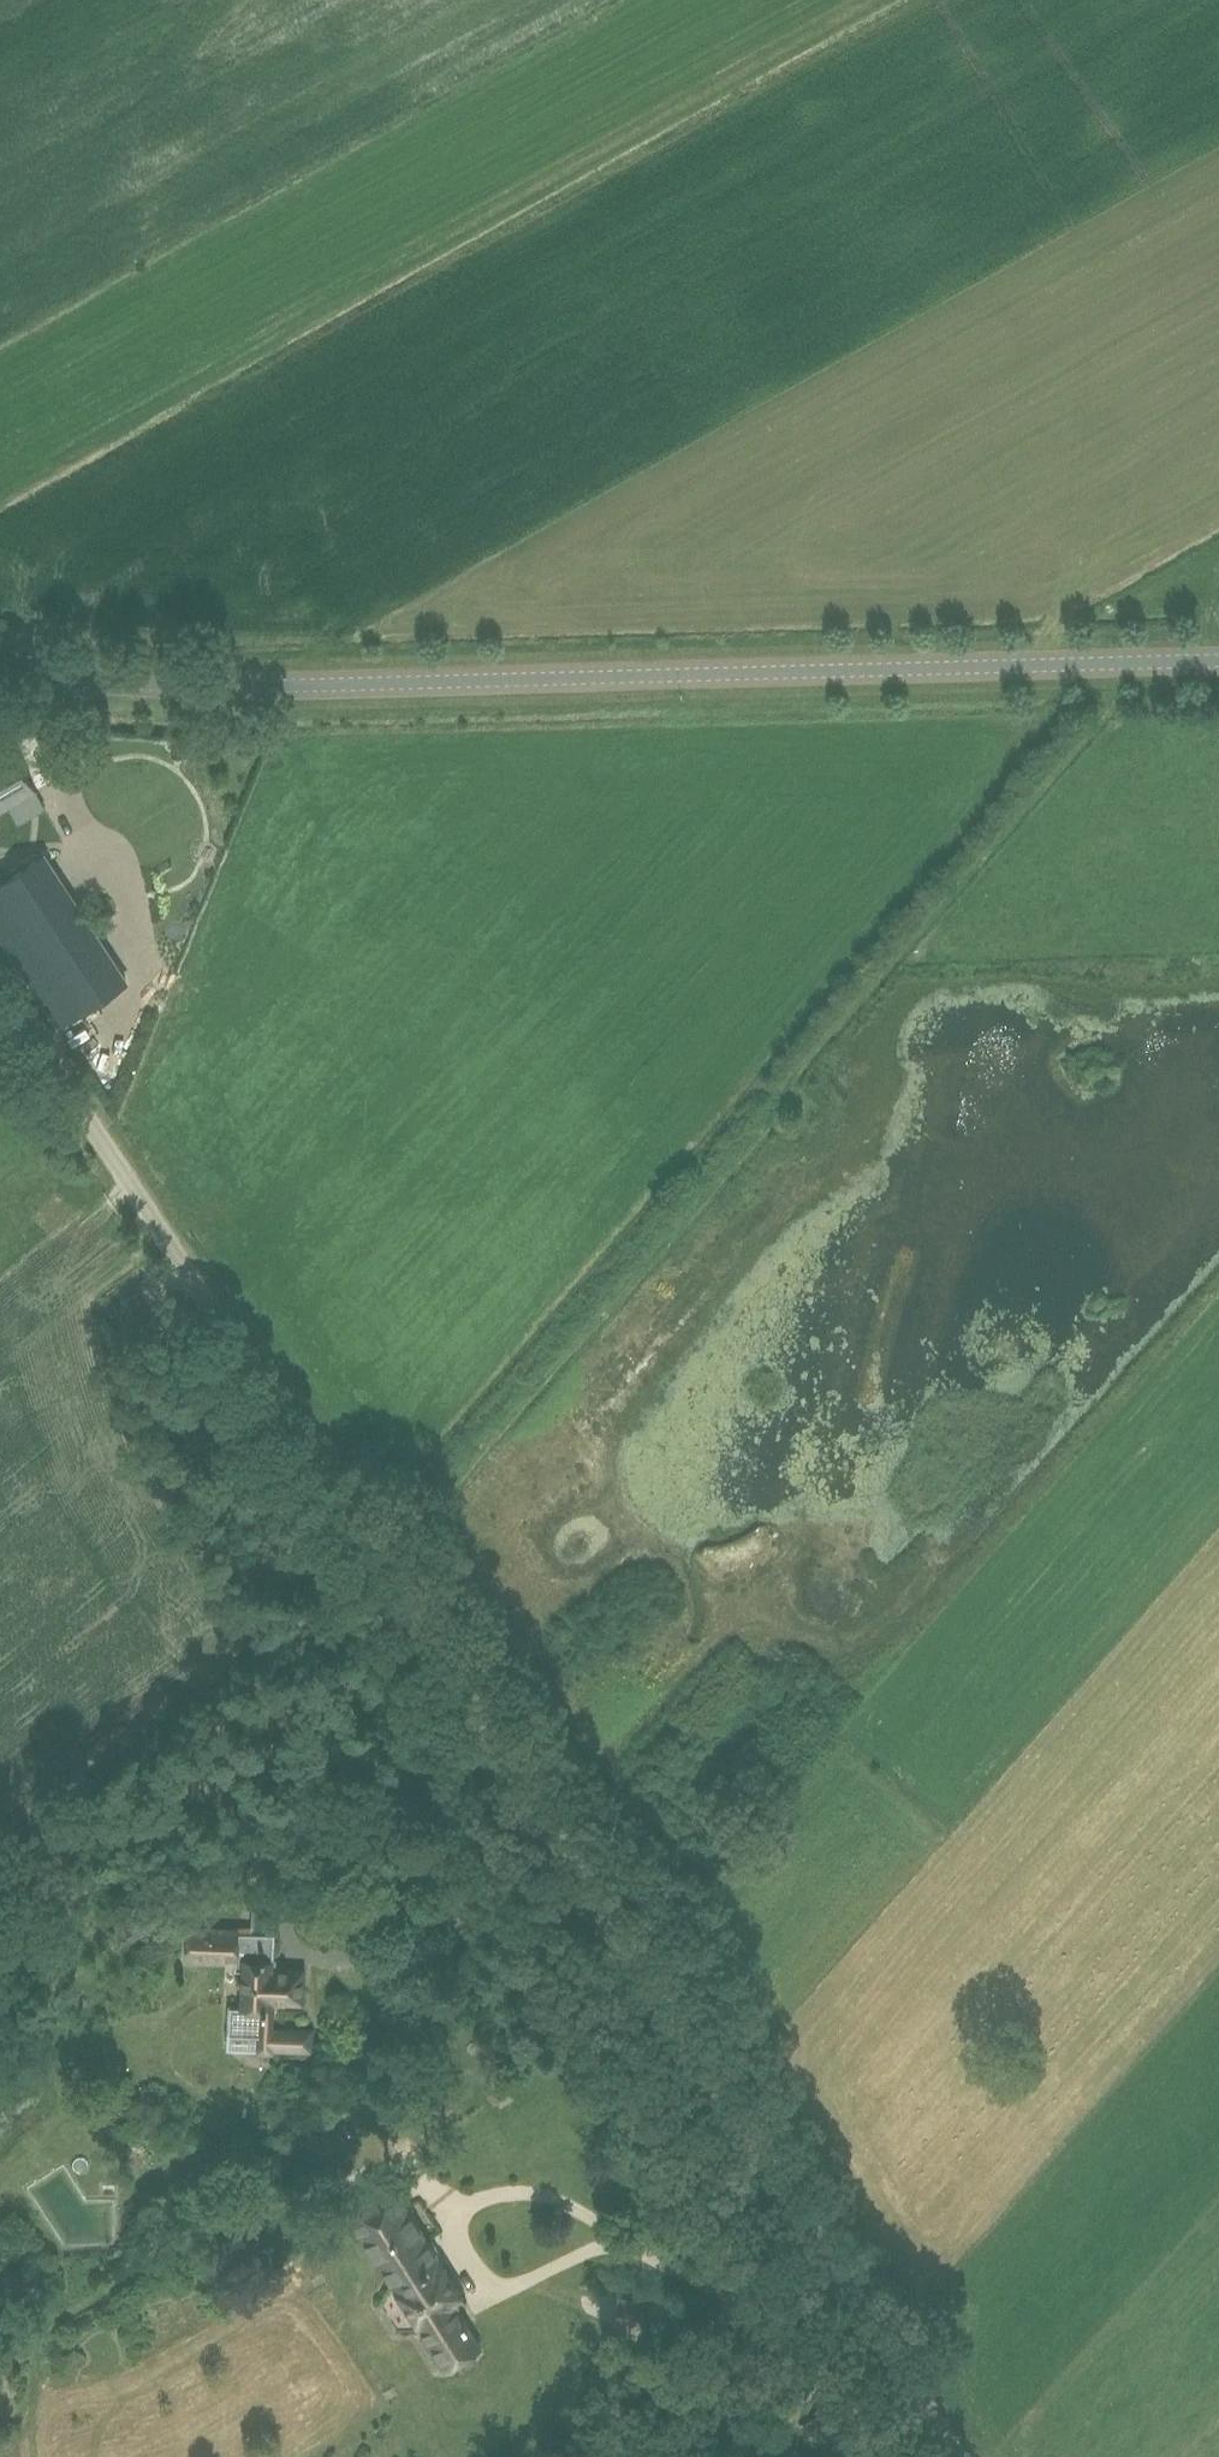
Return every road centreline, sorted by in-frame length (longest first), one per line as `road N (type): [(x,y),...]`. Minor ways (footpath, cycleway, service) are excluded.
road 1 (unclassified): [(960,2456),(0,981)]
road 2 (tertiary): [(1218,660),(237,687),(93,680),(0,655)]

